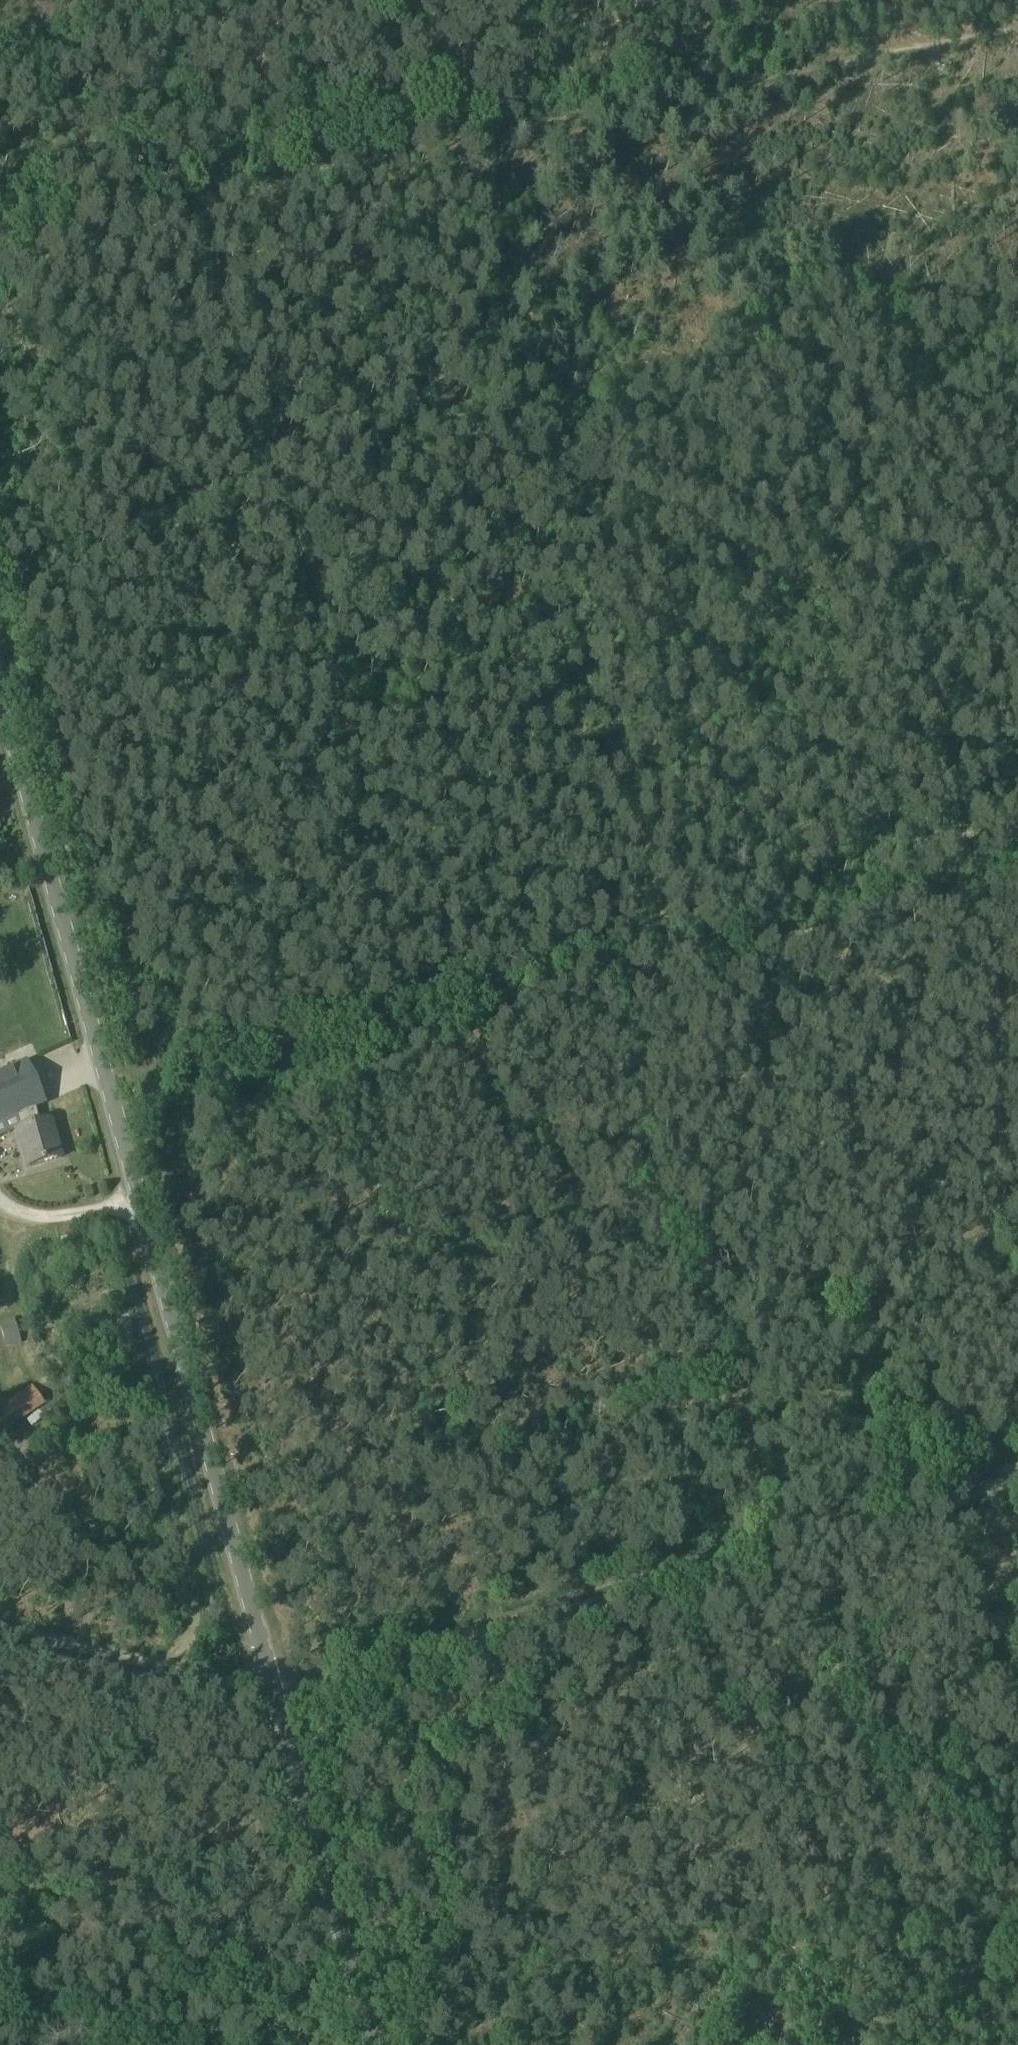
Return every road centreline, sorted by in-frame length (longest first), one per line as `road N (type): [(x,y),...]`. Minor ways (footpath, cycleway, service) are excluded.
road 1 (tertiary): [(274,1689),(0,715)]
road 2 (tertiary): [(274,1689),(1017,1477)]
road 3 (tertiary): [(371,2044),(274,1689)]
road 4 (unclassified): [(274,1689),(215,1684),(0,1636)]

